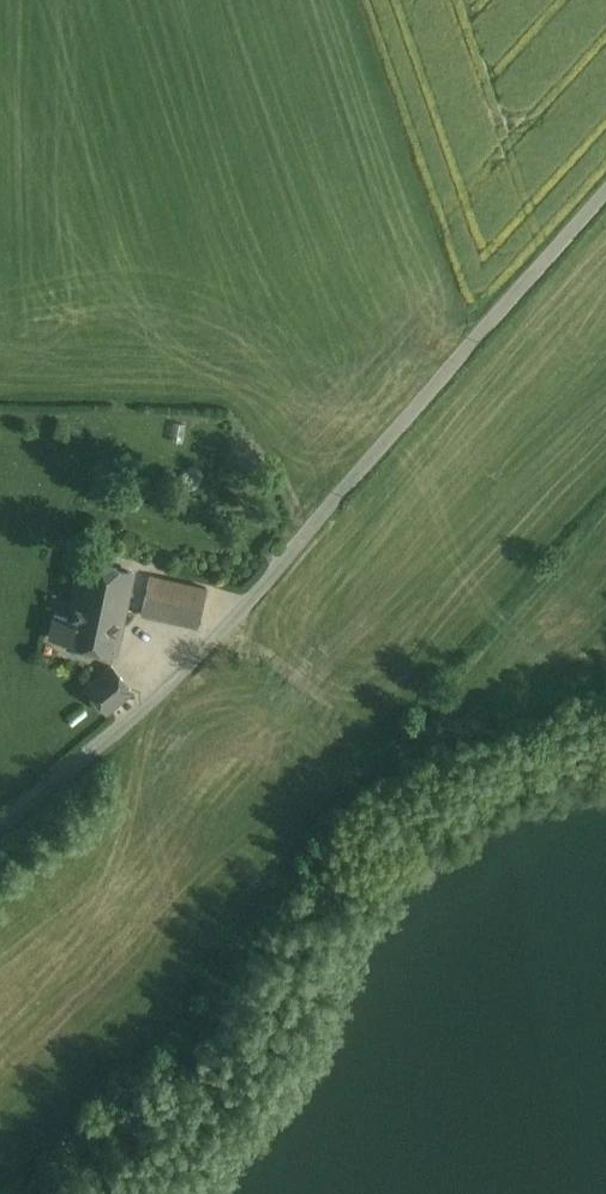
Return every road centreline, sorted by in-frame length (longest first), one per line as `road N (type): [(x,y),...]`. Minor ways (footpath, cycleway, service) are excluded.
road 1 (unclassified): [(0,821),(225,624),(605,193)]

